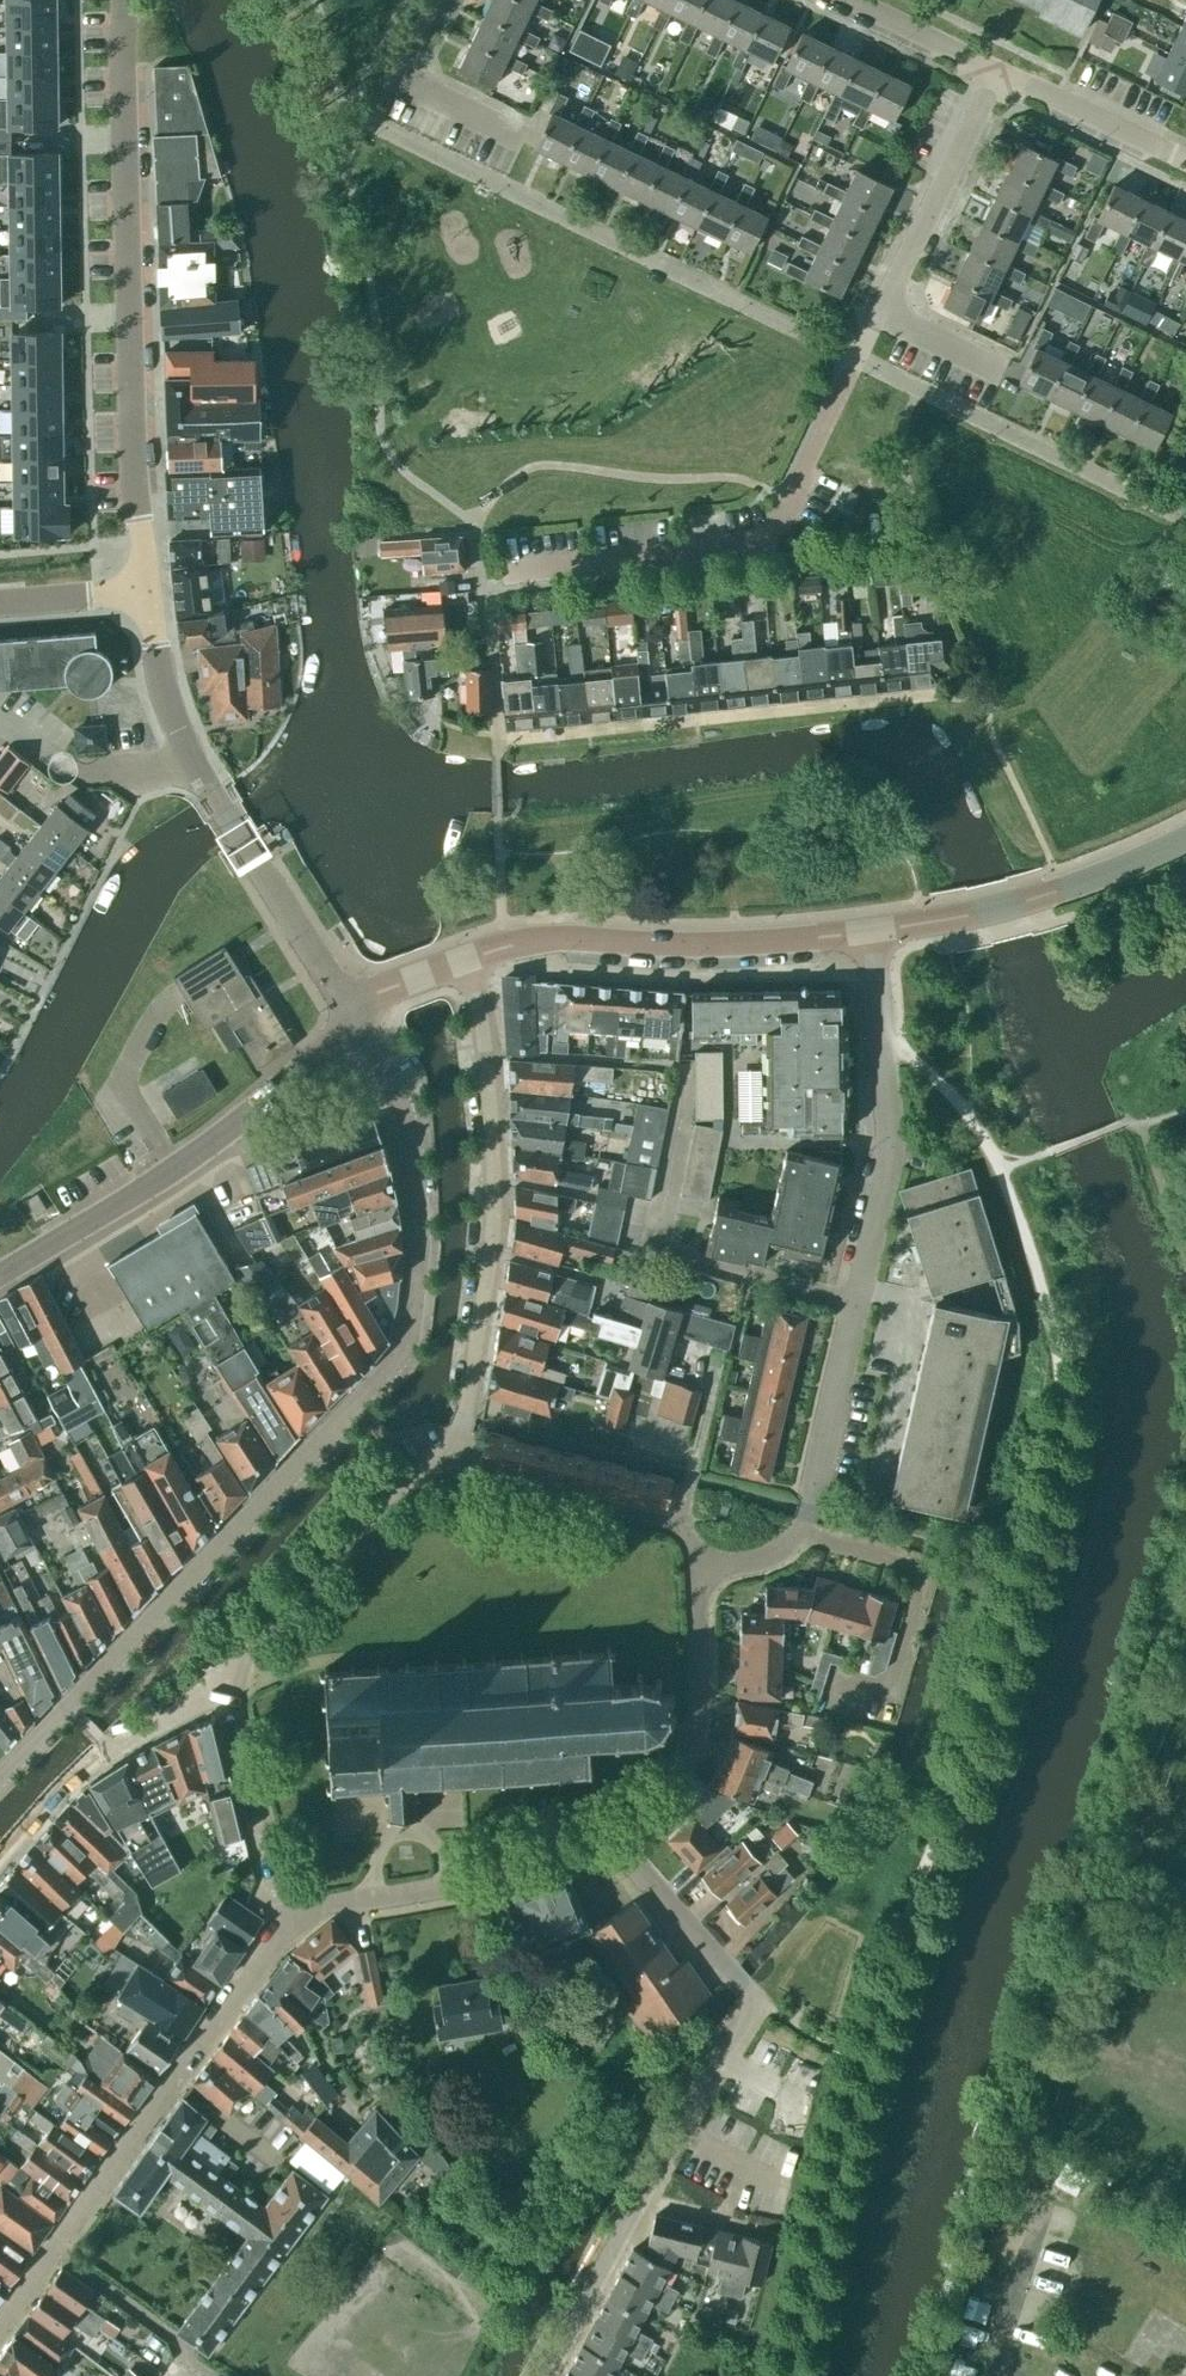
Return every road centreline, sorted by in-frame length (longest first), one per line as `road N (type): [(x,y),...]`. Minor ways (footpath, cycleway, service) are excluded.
road 1 (residential): [(0,1772),(403,1347),(411,1302),(410,1170),(394,1082),(355,1013)]
road 2 (residential): [(607,1843),(639,1867),(756,2000),(642,2186),(542,2375)]
road 3 (unclassified): [(804,1521),(889,1147),(871,933)]
road 4 (tertiary): [(148,593),(137,494),(123,0)]
road 5 (residential): [(515,569),(759,537),(793,503),(882,313)]
road 6 (residential): [(0,2325),(291,1917)]
road 7 (tertiary): [(355,1013),(175,734),(148,593)]
road 8 (residential): [(466,1412),(495,1181),(490,1062),(466,960)]
road 9 (tertiary): [(0,1275),(242,1124),(330,1047),(355,1013)]
road 10 (tertiary): [(466,960),(560,939),(683,946),(871,933)]
road 11 (tertiary): [(871,933),(1069,890),(1185,840)]
road 12 (residential): [(607,1843),(445,1892),(291,1917)]
road 13 (residential): [(225,1680),(362,1520),(412,1477),(445,1463)]
road 14 (residential): [(709,1575),(698,1600),(700,1683),(689,1748),(652,1812),(607,1843)]
road 15 (residential): [(0,1866),(57,1796),(225,1680)]
road 16 (residential): [(882,313),(994,69)]
road 17 (unclassified): [(885,1696),(920,1572),(800,1536)]
road 18 (residential): [(291,1917),(225,1680)]
road 19 (residential): [(520,140),(405,85),(444,0)]
road 20 (unclassified): [(1185,163),(994,69)]
road 21 (unclassified): [(994,69),(852,0)]
road 22 (residential): [(0,606),(148,593)]
road 23 (residential): [(1009,376),(882,313)]
road 24 (tertiary): [(355,1013),(466,960)]

